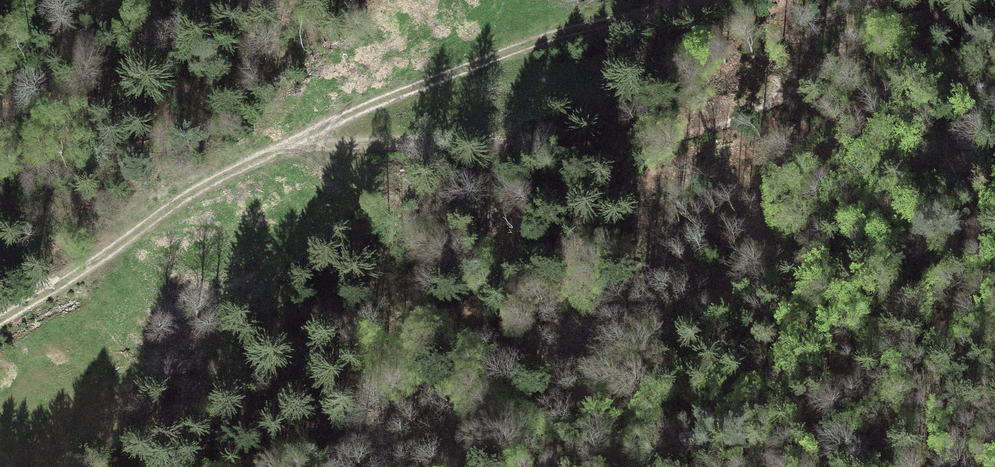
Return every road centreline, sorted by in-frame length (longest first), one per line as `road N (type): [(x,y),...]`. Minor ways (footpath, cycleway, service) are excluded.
road 1 (track): [(284,153),(681,116),(794,59),(845,0)]
road 2 (track): [(680,0),(465,68),(323,126),(284,153)]
road 3 (track): [(0,322),(175,206),(284,153)]

